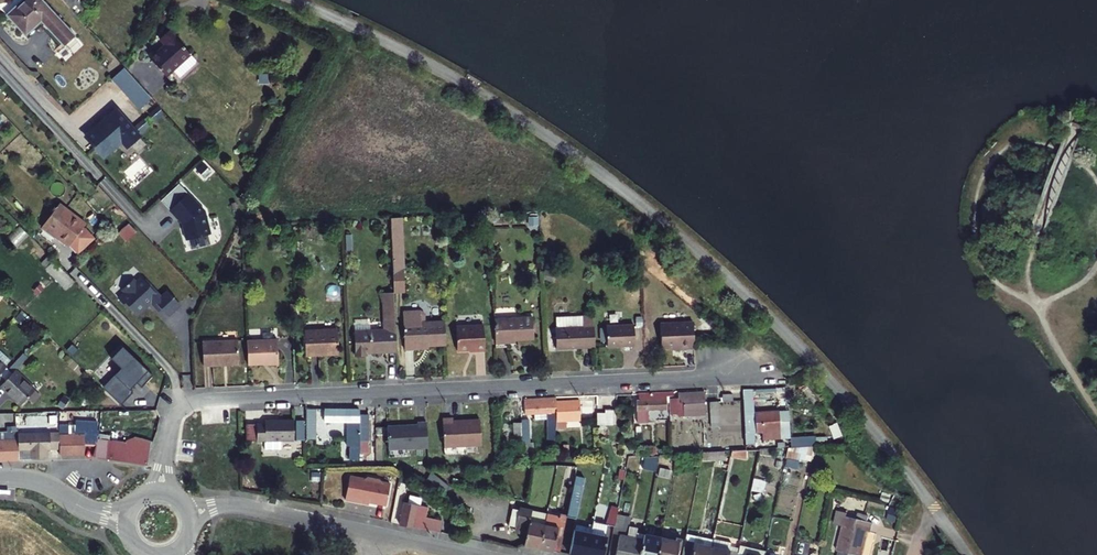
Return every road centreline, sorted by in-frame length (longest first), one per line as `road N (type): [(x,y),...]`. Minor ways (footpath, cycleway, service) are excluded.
road 1 (residential): [(163,468),(178,414),(206,399),(756,374)]
road 2 (residential): [(211,506),(247,507),(475,554)]

